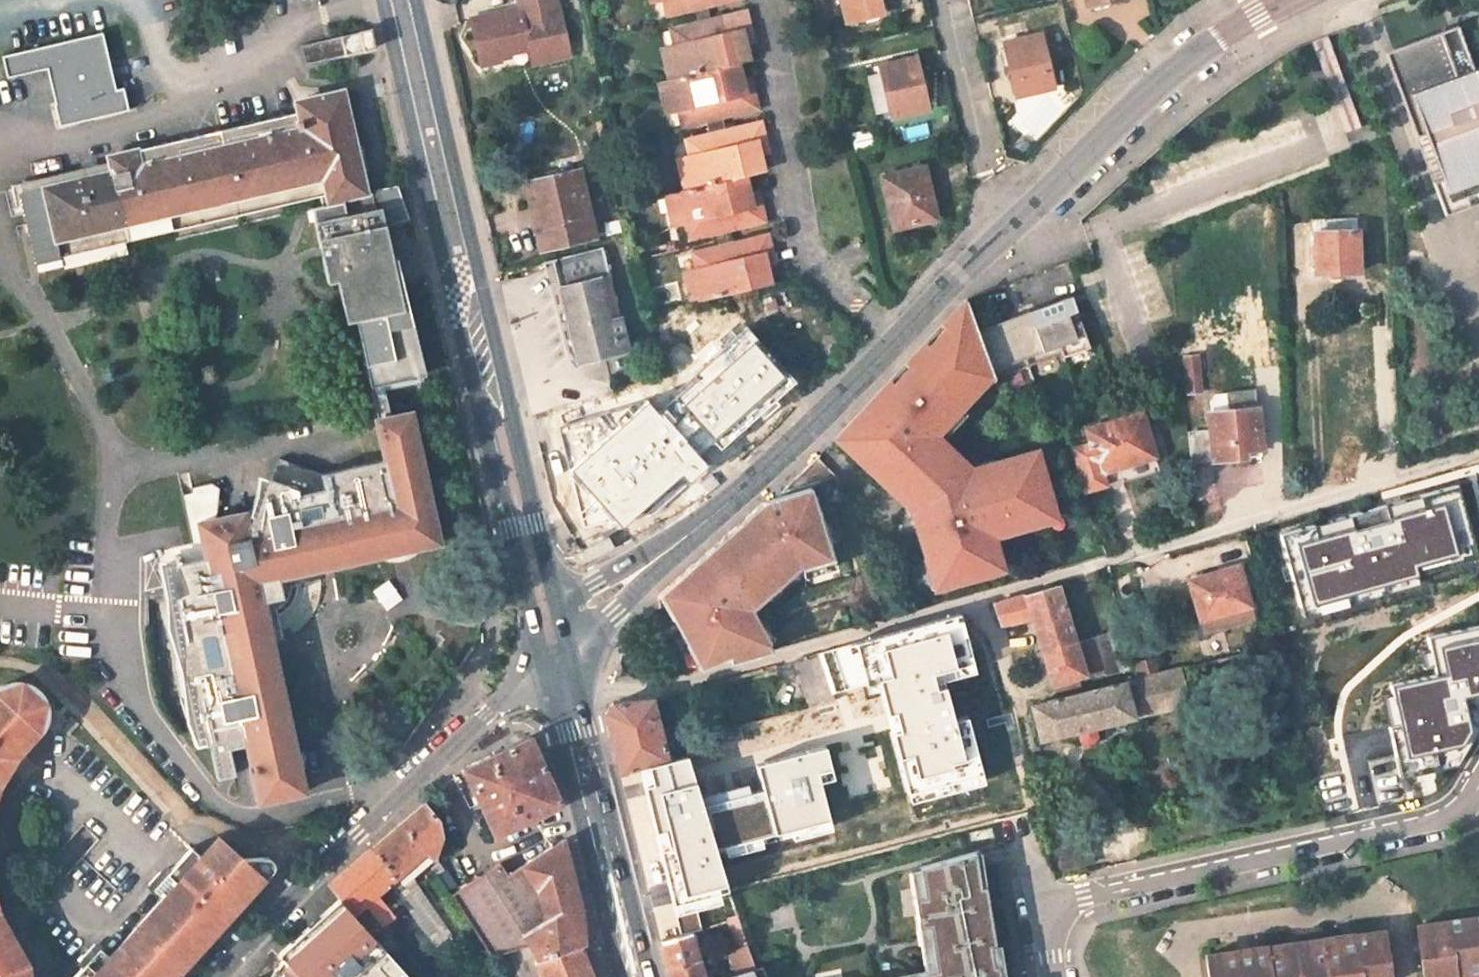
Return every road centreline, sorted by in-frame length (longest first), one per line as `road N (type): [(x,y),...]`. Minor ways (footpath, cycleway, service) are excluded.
road 1 (primary): [(398,0),(553,648)]
road 2 (residential): [(1053,976),(1045,906),(1446,818),(1478,778)]
road 3 (primary): [(892,340),(1176,67),(1284,0)]
road 4 (tertiary): [(553,648),(218,976)]
road 5 (primary): [(553,648),(605,597),(727,503),(892,340)]
road 6 (residential): [(769,0),(815,263),(892,340)]
road 7 (primary): [(649,976),(579,753)]
road 8 (primary): [(579,753),(578,806),(619,976)]

